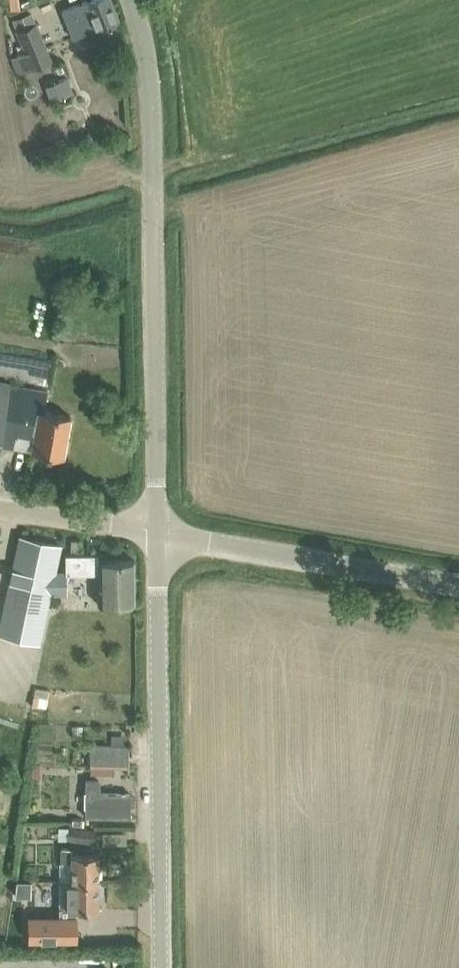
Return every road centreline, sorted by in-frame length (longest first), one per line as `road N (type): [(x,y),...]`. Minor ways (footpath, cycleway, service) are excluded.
road 1 (tertiary): [(158,532),(148,68),(133,0)]
road 2 (tertiary): [(161,967),(158,532)]
road 3 (tertiary): [(458,584),(158,532)]
road 4 (tertiary): [(158,532),(0,508)]

